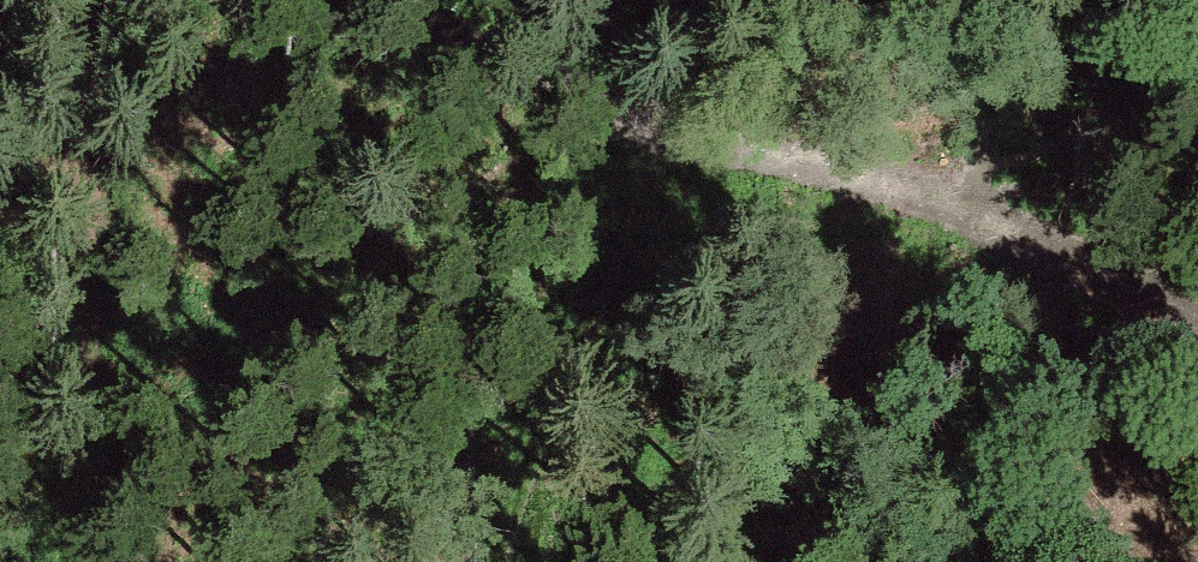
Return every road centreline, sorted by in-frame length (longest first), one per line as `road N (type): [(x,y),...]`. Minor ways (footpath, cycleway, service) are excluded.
road 1 (track): [(800,133),(61,24),(50,0)]
road 2 (track): [(61,24),(66,561)]
road 3 (track): [(800,133),(1197,347)]
road 4 (track): [(831,0),(800,133)]

